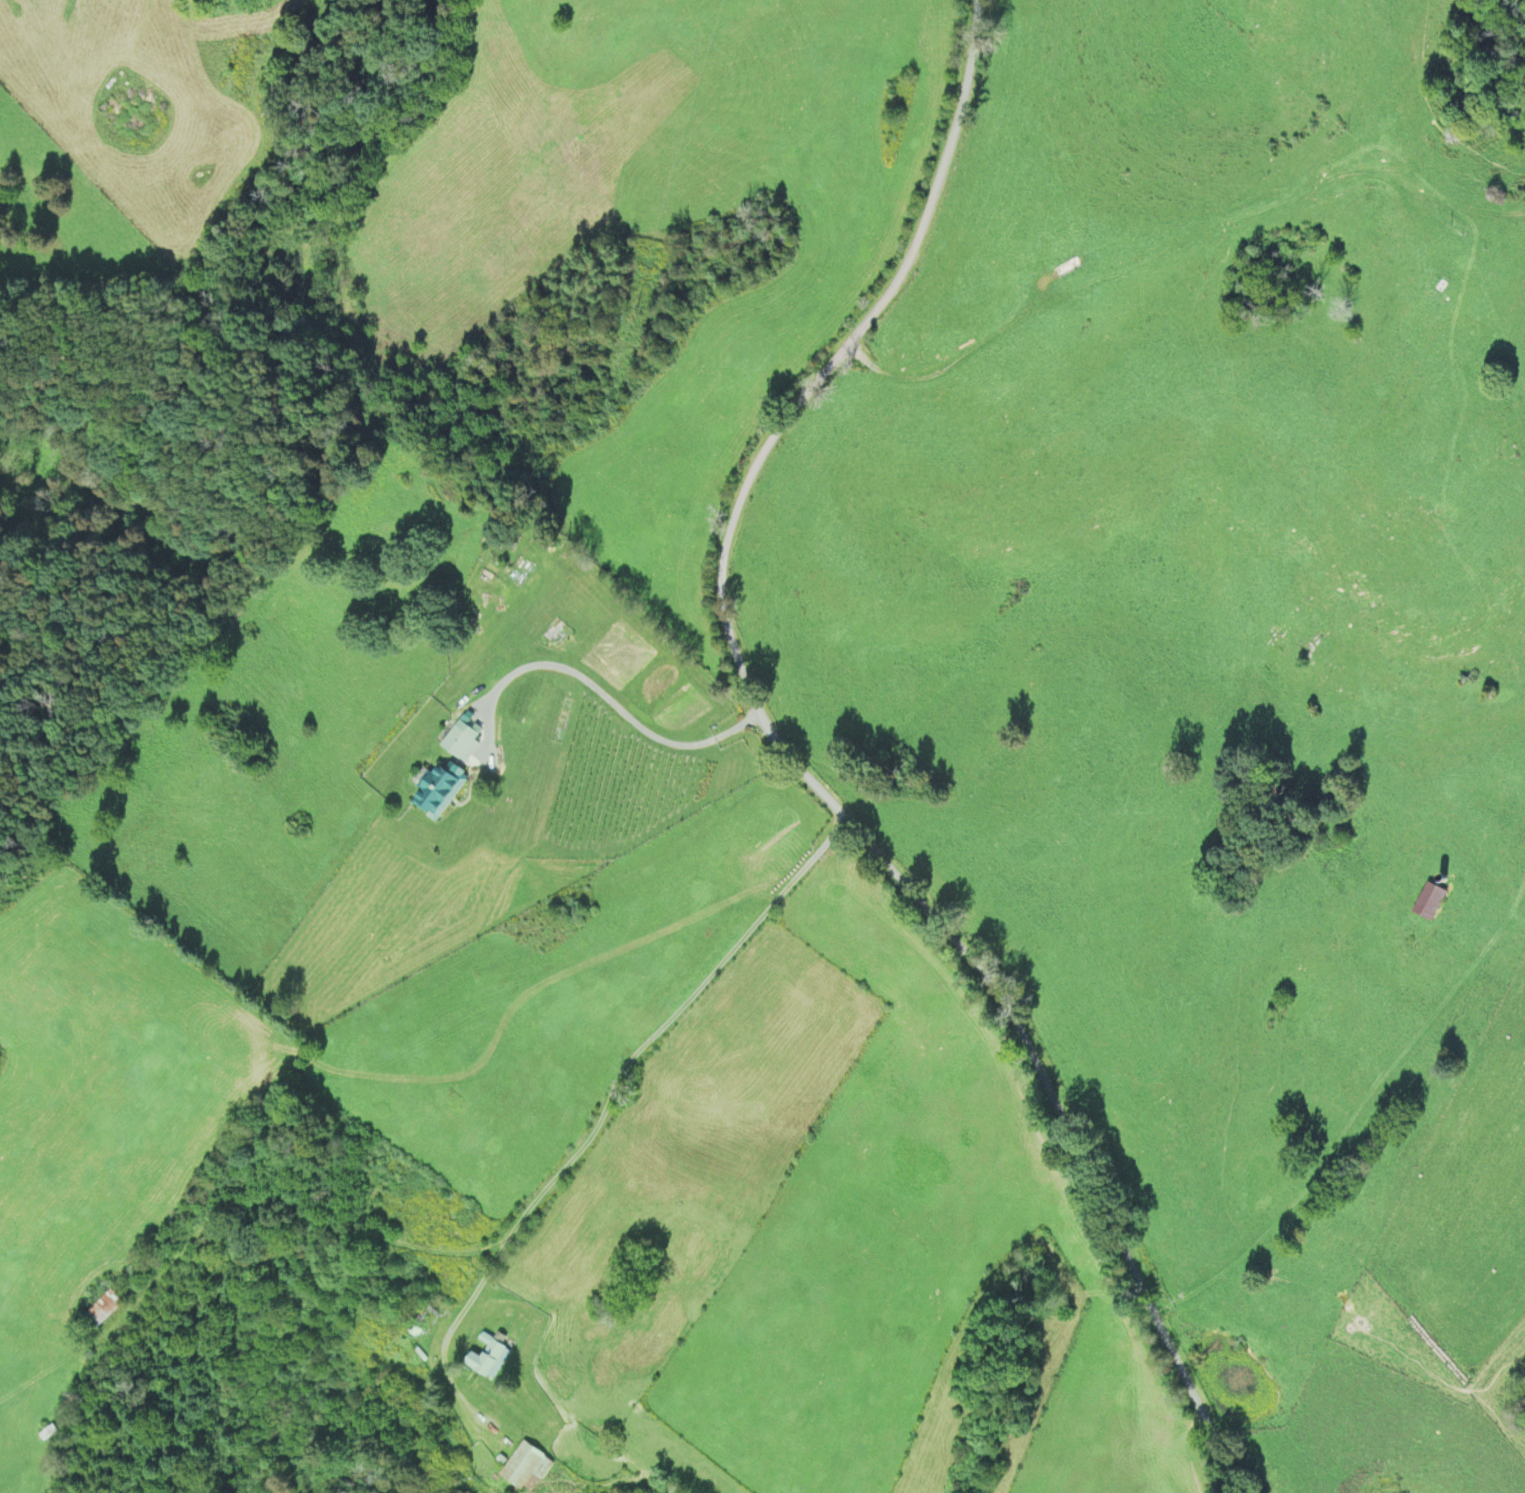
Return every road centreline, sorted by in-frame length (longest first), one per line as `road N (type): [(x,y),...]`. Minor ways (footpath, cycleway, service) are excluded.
road 1 (residential): [(1232,1492),(1227,1459),(1010,997),(762,716),(719,600),(725,536),(767,446),(904,268),(942,189),(969,97),(980,0)]
road 2 (residential): [(845,816),(659,1021),(644,1098),(490,1274),(465,1334),(503,1431)]

